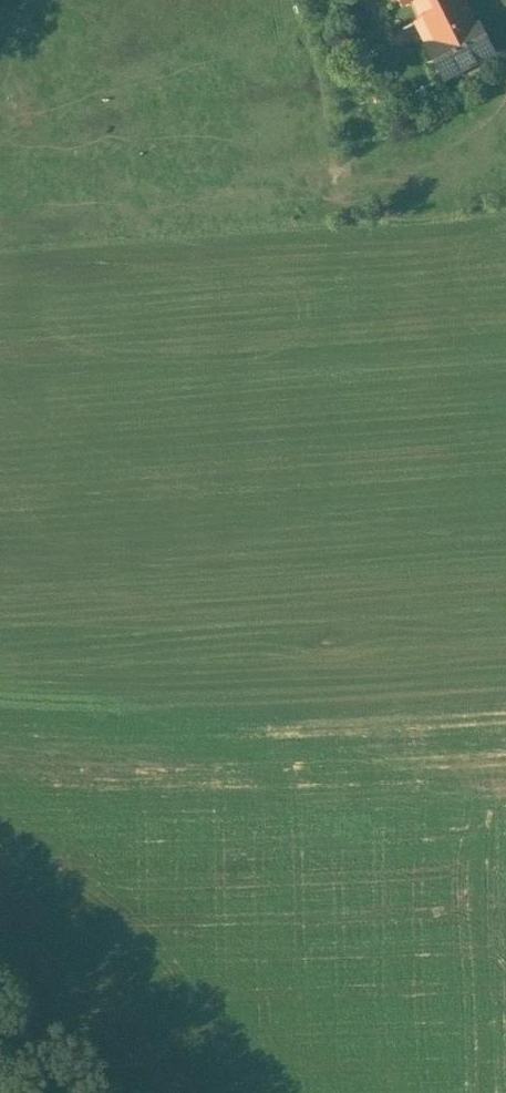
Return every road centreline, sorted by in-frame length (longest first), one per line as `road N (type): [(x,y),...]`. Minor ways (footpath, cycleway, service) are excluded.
road 1 (track): [(105,1092),(0,999)]

